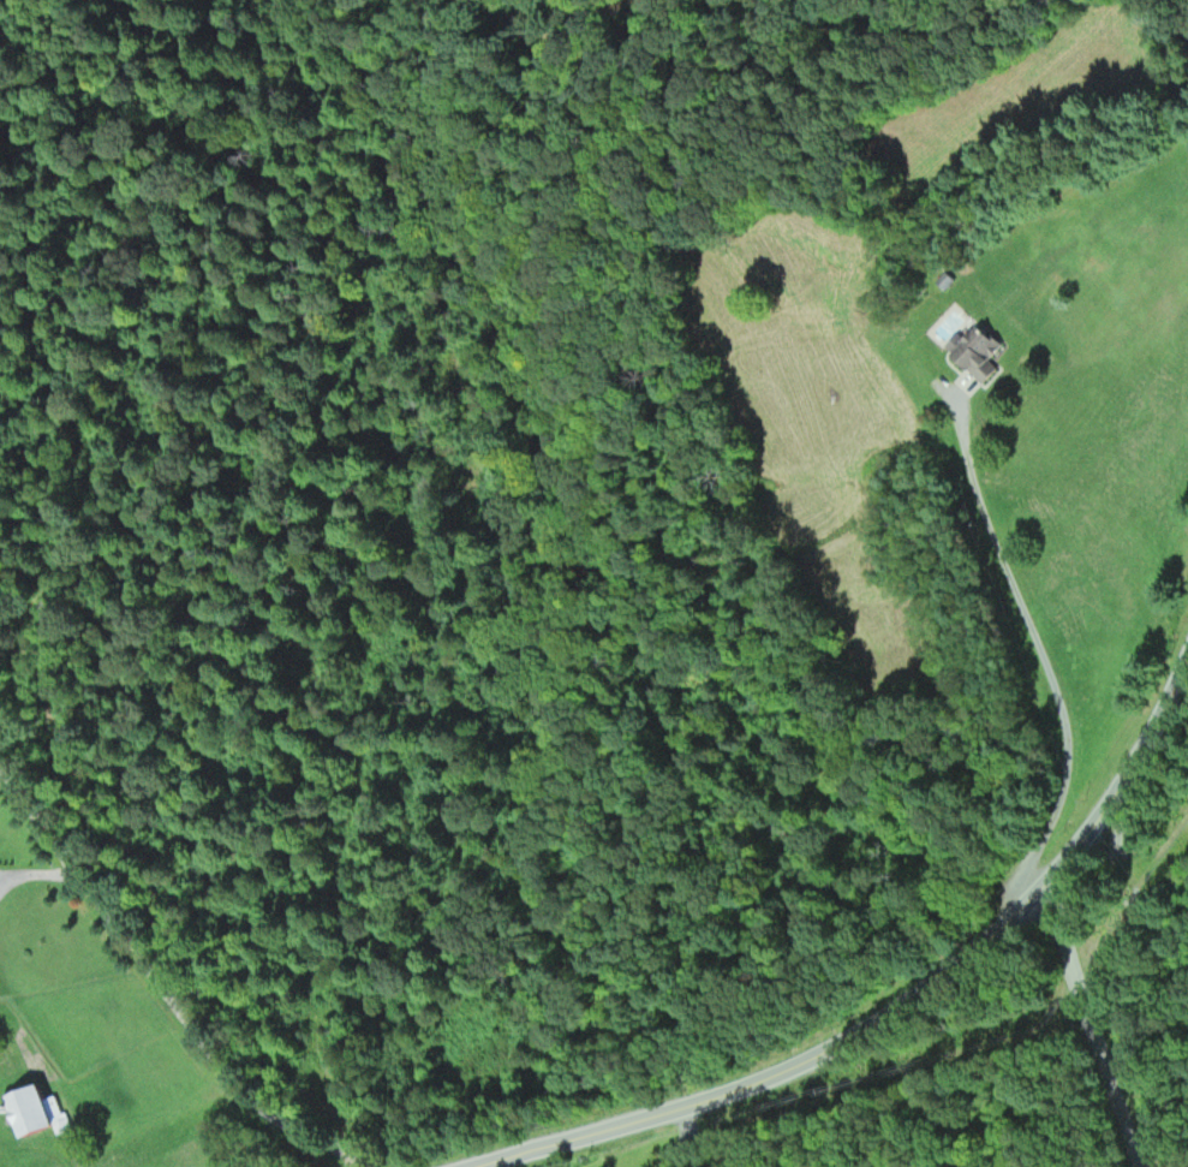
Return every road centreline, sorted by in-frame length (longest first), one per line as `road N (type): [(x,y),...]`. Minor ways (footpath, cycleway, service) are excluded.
road 1 (secondary): [(463,1166),(747,1089),(880,1020),(1035,905),(1145,748),(1187,653)]
road 2 (residential): [(363,1166),(333,1143),(282,1123),(228,1078),(0,772)]

